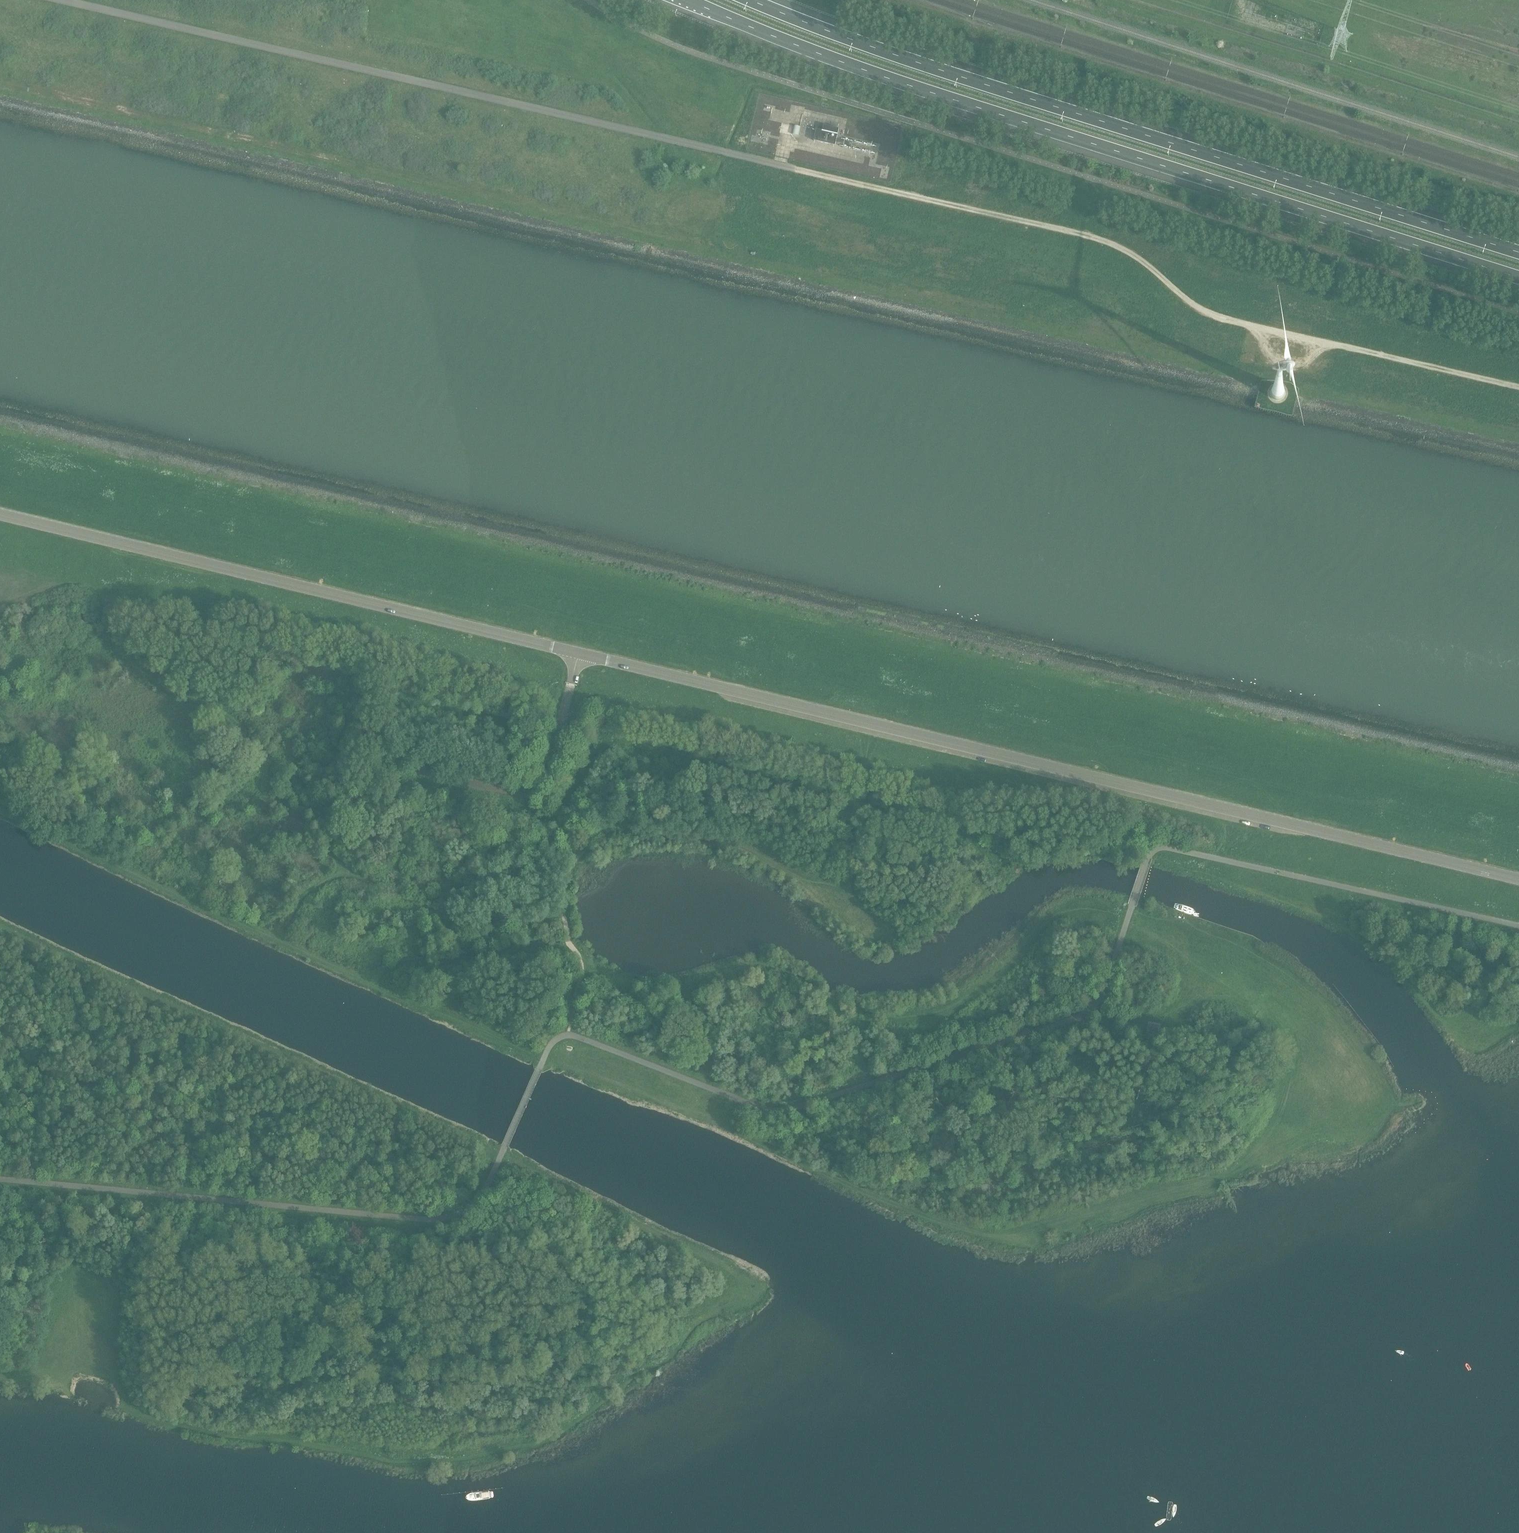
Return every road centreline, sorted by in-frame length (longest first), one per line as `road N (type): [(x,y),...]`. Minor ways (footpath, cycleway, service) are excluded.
road 1 (unclassified): [(1518,881),(0,514)]
road 2 (motorway): [(689,0),(896,80),(1518,277)]
road 3 (motorway): [(1518,254),(904,59),(748,0)]
road 4 (track): [(1518,387),(1328,343)]

